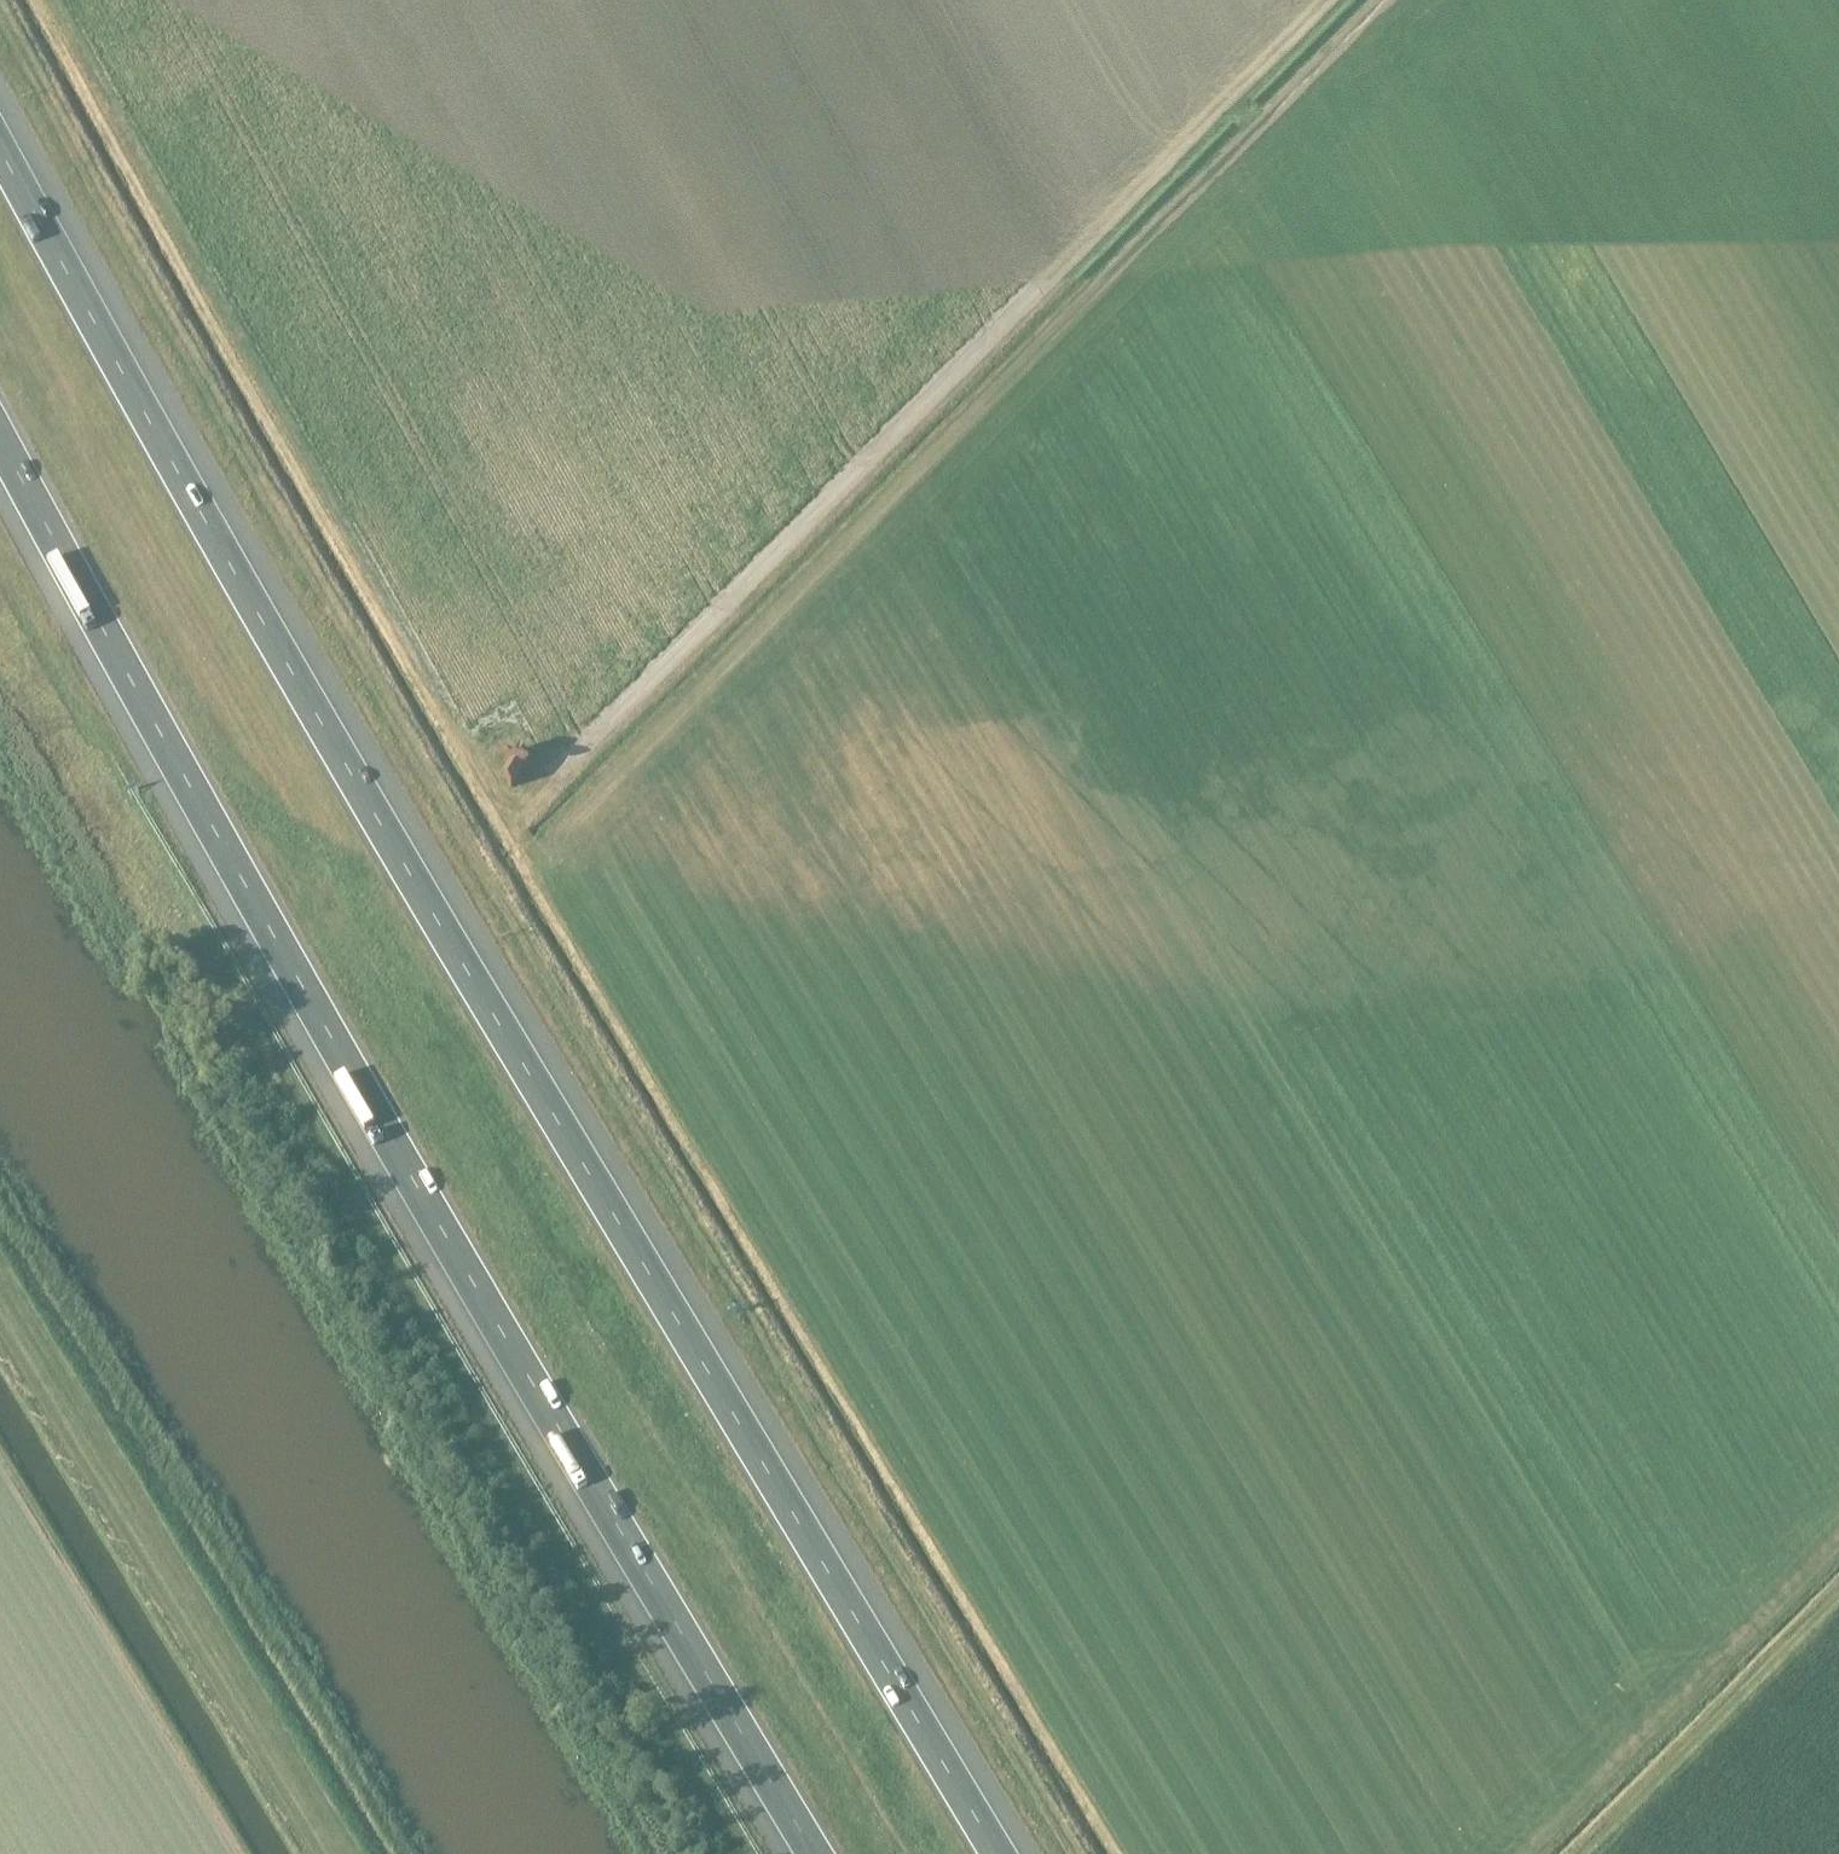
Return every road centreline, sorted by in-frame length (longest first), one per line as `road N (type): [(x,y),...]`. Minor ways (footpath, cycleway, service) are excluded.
road 1 (motorway): [(996,1853),(283,657),(0,146)]
road 2 (motorway): [(0,438),(329,1033),(814,1853)]
road 3 (track): [(1324,0),(661,667),(566,748)]
road 4 (track): [(1838,1593),(1584,1853)]

